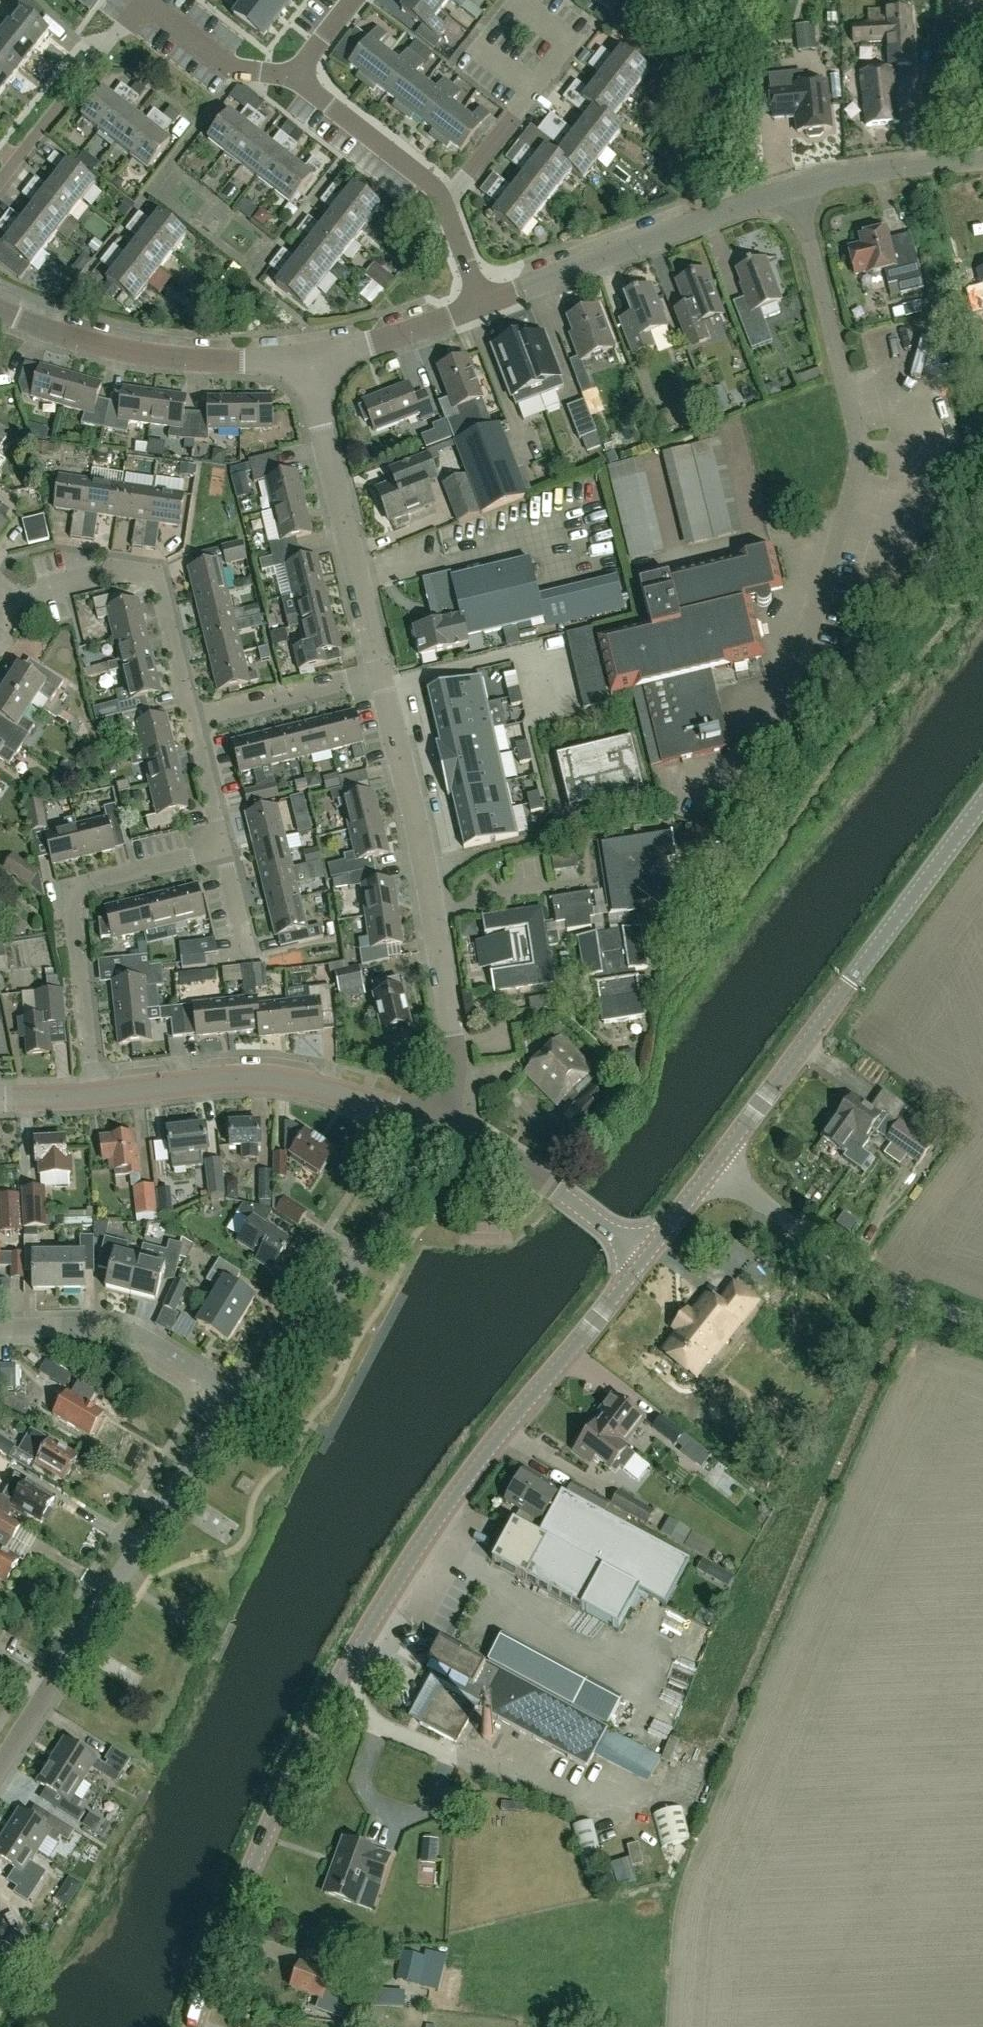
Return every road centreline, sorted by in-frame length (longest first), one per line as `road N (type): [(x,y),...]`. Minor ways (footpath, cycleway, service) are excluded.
road 1 (tertiary): [(193,2026),(257,1847),(343,1663),(502,1431),(647,1254)]
road 2 (residential): [(982,157),(796,188),(482,303)]
road 3 (residential): [(438,1121),(454,1081),(454,1043),(422,853),(380,674)]
road 4 (tertiary): [(713,1165),(982,811)]
road 5 (residential): [(0,1762),(237,1402)]
road 6 (residential): [(93,1097),(71,885),(223,849)]
road 7 (tertiary): [(438,1121),(264,1079),(93,1097)]
road 8 (residential): [(237,1402),(348,1273),(438,1121)]
road 9 (residential): [(380,674),(305,361)]
road 10 (residential): [(187,721),(155,571),(100,565),(0,605)]
road 11 (unclassified): [(982,1324),(851,1264),(713,1165)]
road 12 (residential): [(305,361),(186,360),(56,339),(0,316)]
road 13 (residential): [(237,1402),(130,1332),(0,1329)]
road 14 (tertiary): [(647,1254),(438,1121)]
road 15 (track): [(734,207),(729,175),(749,0)]
road 16 (residential): [(440,204),(567,41)]
road 17 (residential): [(187,721),(380,674)]
road 18 (residential): [(440,204),(408,166),(292,73)]
road 19 (residential): [(482,303),(305,361)]
road 20 (residential): [(223,849),(187,721)]

